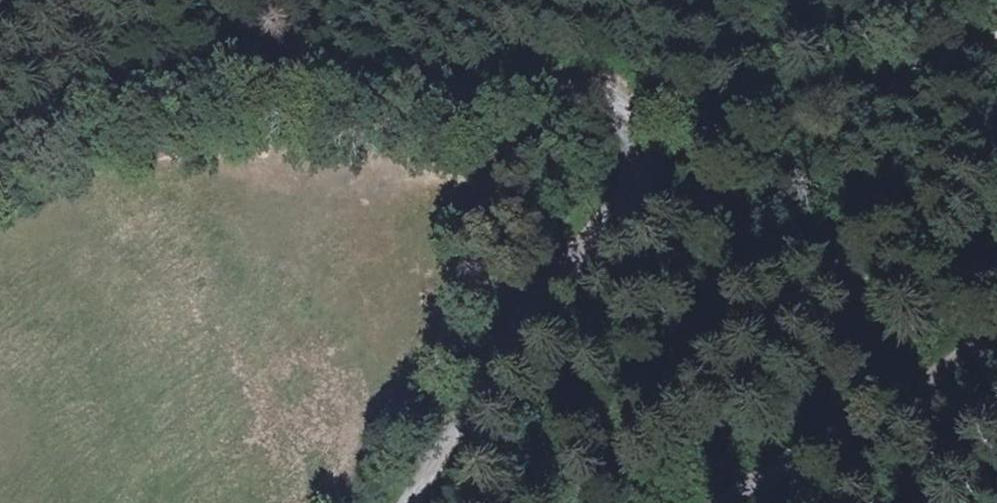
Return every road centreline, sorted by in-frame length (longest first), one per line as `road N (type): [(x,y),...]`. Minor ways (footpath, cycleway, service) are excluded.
road 1 (unclassified): [(0,154),(71,121),(226,81),(571,97),(622,114),(642,150),(635,197),(417,502)]
road 2 (track): [(634,128),(896,79),(996,32)]
road 3 (unclassified): [(746,502),(858,425),(996,345)]

